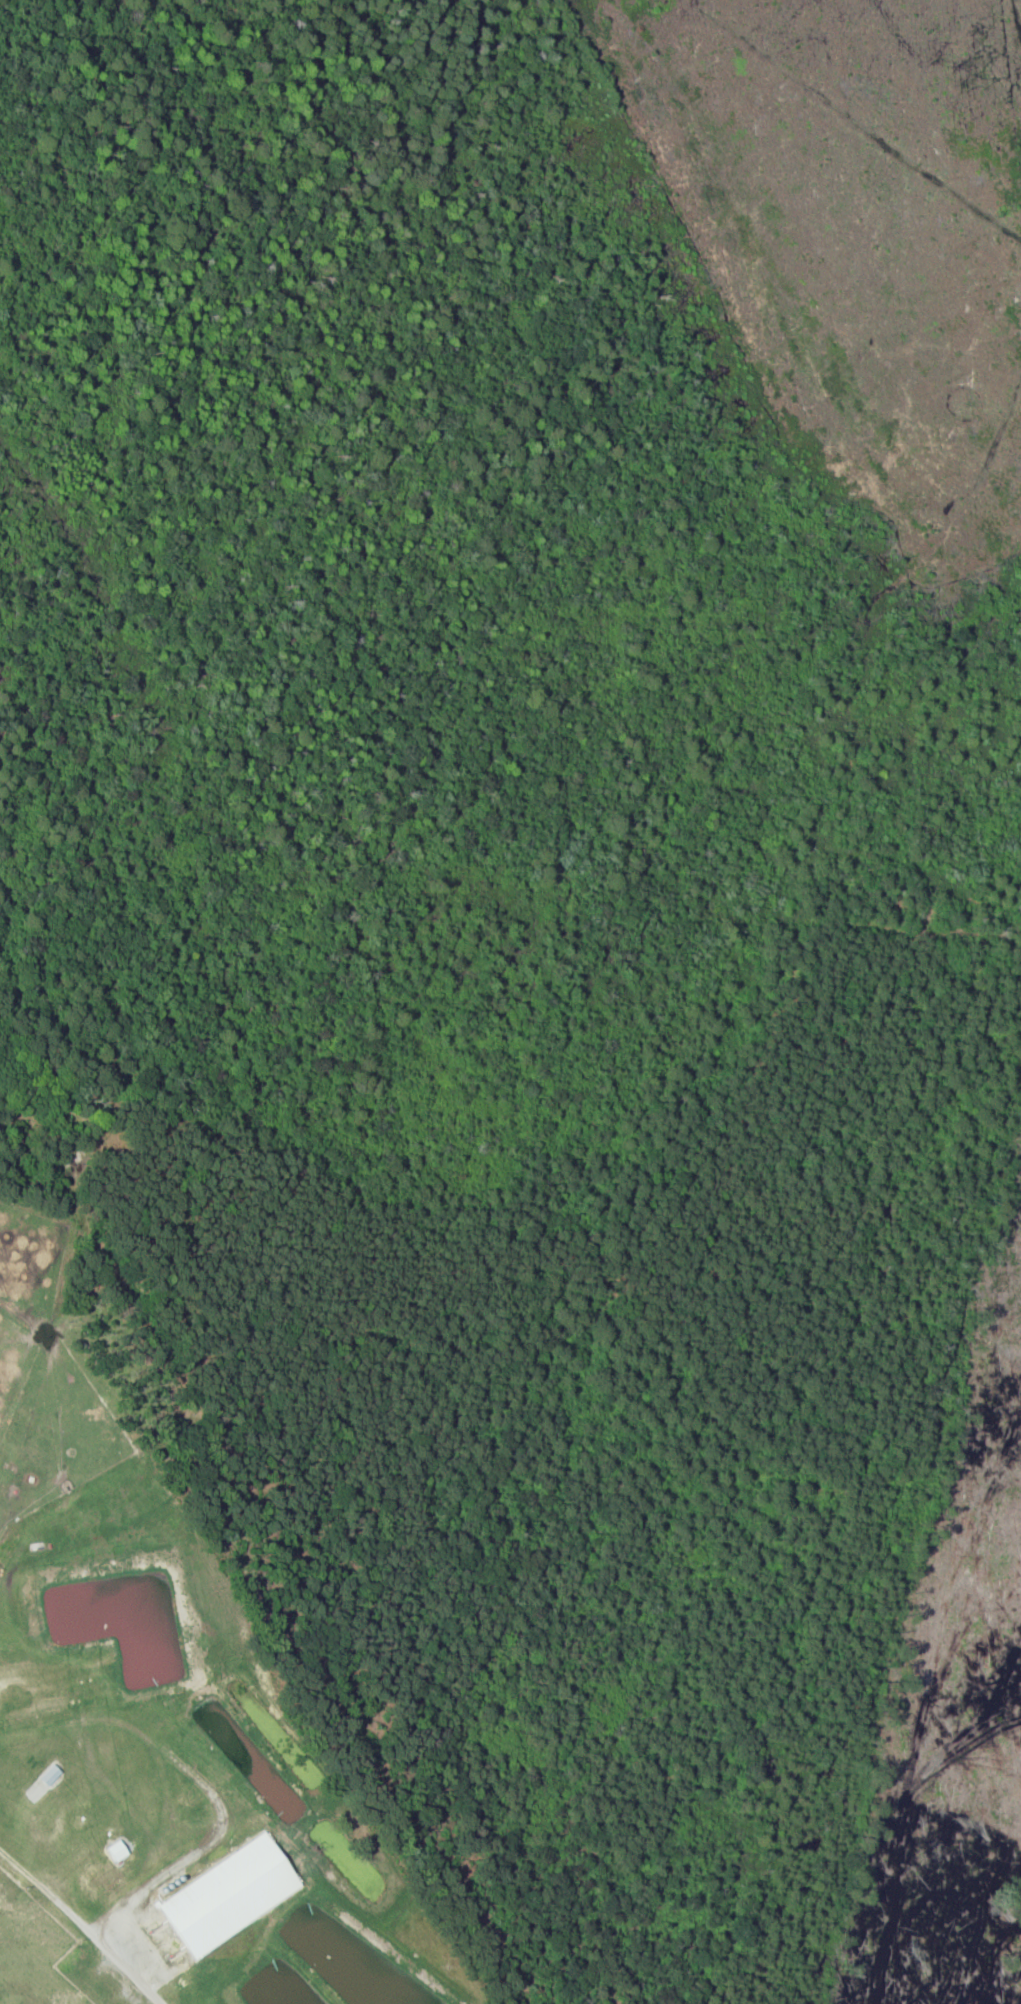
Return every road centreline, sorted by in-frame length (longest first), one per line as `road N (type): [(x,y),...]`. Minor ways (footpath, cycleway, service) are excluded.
road 1 (residential): [(159,2003),(0,1859)]

